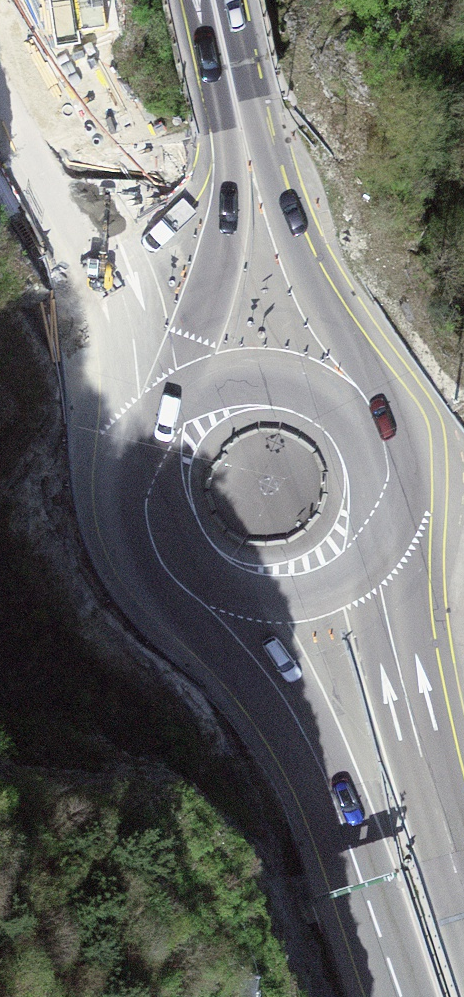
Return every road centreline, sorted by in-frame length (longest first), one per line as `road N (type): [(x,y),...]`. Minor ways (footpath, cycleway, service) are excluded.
road 1 (primary): [(210,599),(277,686),(321,768),(401,996)]
road 2 (primary): [(0,58),(122,291),(136,356),(141,465)]
road 3 (primary): [(348,388),(280,260),(208,0)]
road 4 (primary): [(463,899),(394,649),(378,547)]
road 5 (primary): [(348,388),(289,361),(223,367),(169,405),(141,465)]
road 6 (primary): [(210,599),(247,611),(304,607),(339,590),(378,547)]
road 7 (primary): [(378,547),(391,512),(392,461),(372,414),(348,388)]
road 8 (primary): [(141,465),(141,505),(153,543),(177,576),(210,599)]

